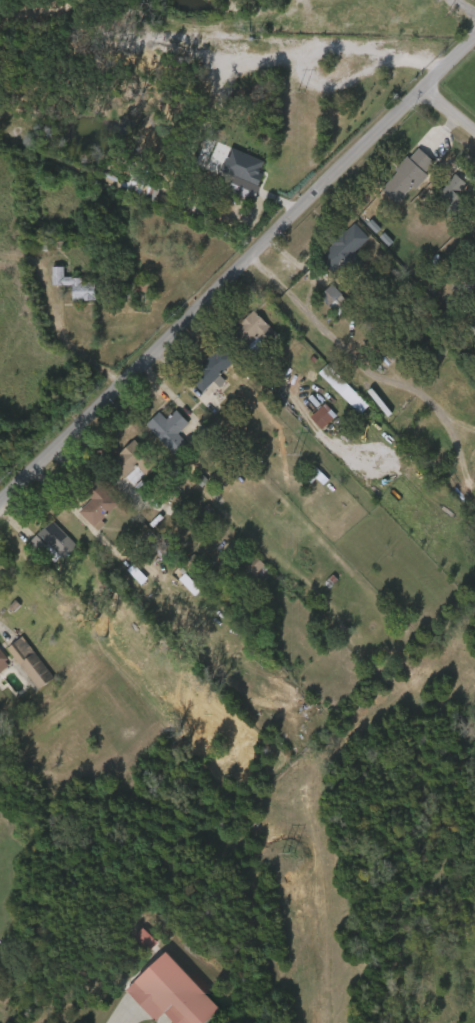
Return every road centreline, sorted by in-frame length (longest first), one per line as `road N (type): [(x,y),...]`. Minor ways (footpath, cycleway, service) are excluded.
road 1 (tertiary): [(474,40),(0,490)]

